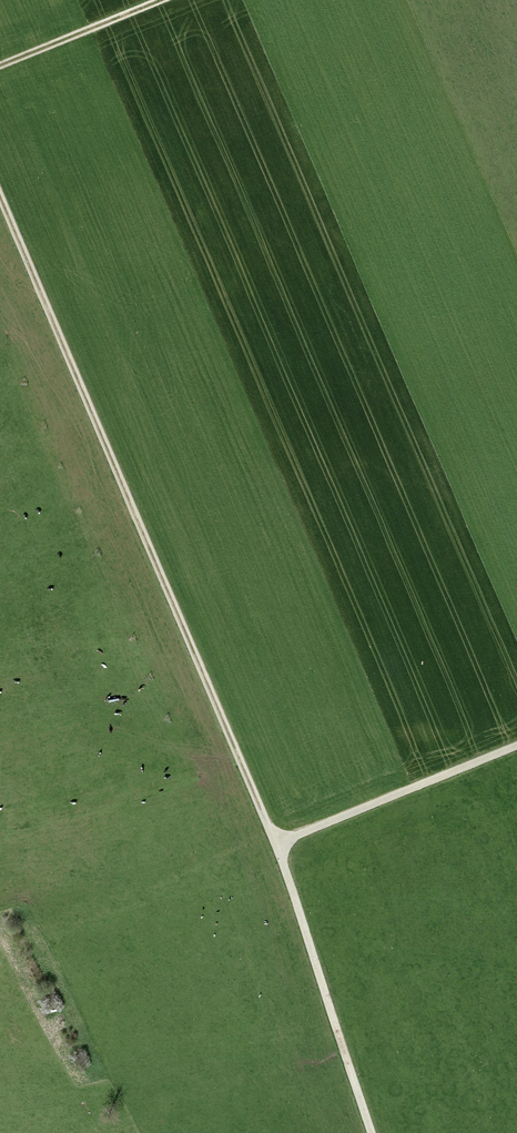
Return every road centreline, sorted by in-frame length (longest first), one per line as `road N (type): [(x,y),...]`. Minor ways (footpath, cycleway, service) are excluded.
road 1 (track): [(0,201),(273,845),(368,1132)]
road 2 (track): [(273,845),(516,746)]
road 3 (track): [(168,0),(0,69)]

